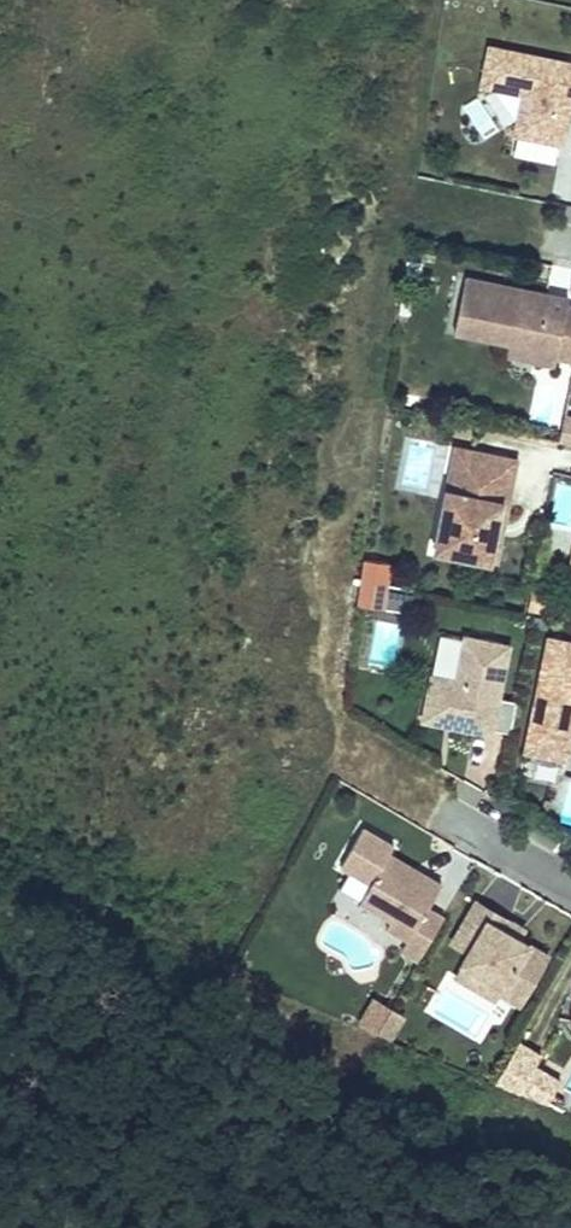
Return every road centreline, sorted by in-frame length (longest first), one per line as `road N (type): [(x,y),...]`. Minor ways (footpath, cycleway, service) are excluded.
road 1 (residential): [(570,884),(333,749)]
road 2 (residential): [(570,245),(425,214)]

